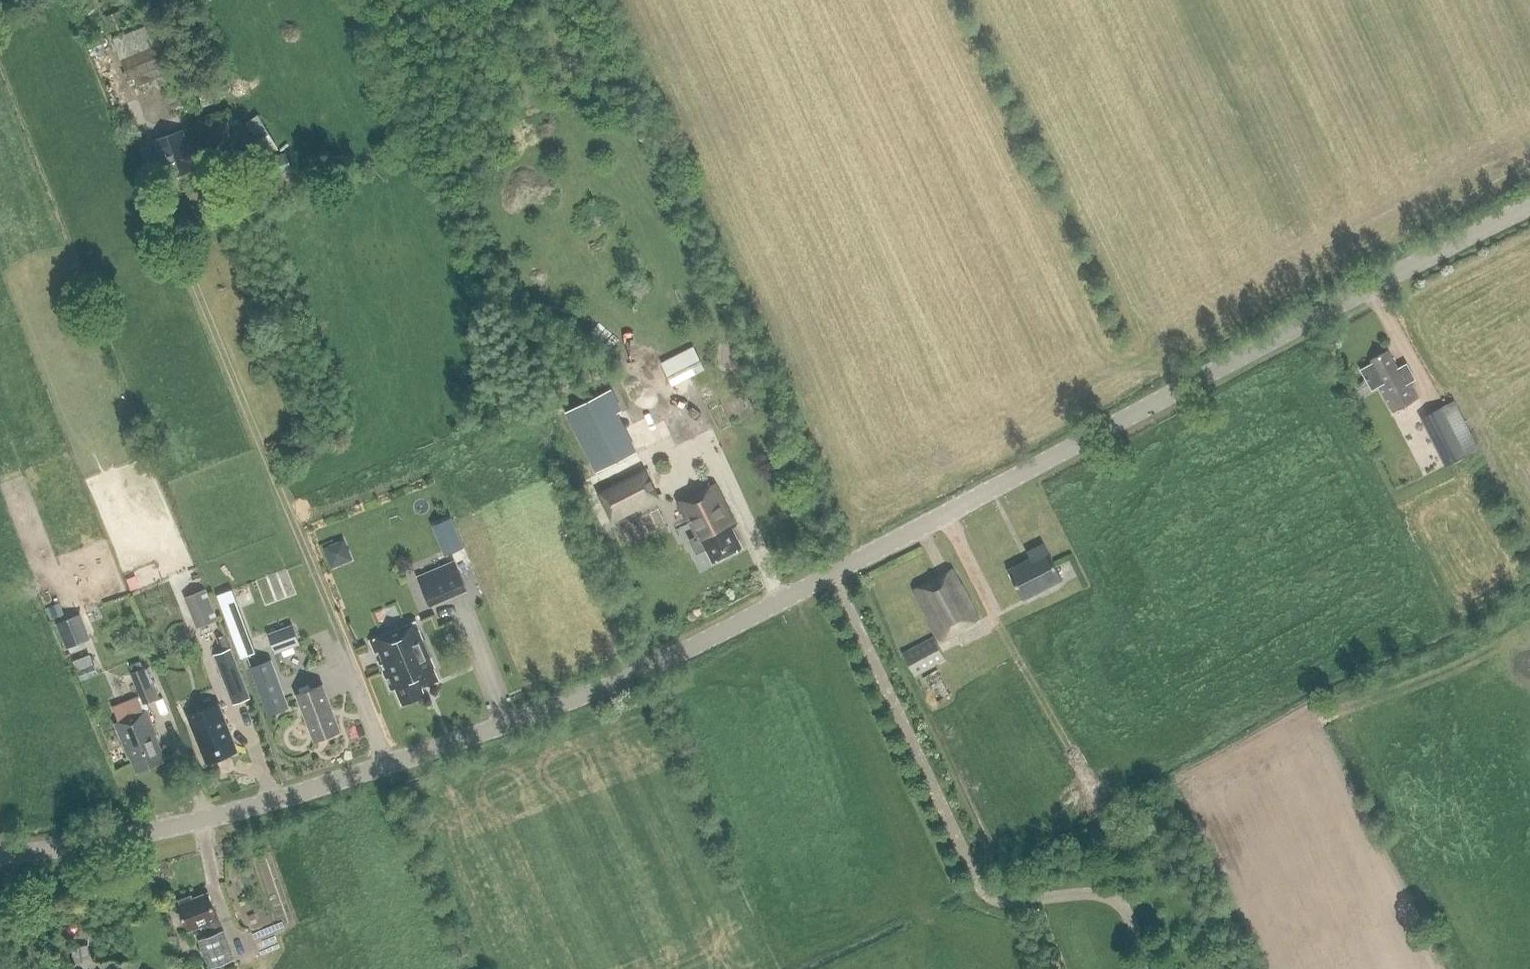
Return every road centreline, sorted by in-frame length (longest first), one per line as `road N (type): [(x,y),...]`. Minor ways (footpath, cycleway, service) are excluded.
road 1 (tertiary): [(0,855),(253,805),(599,694),(1529,210)]
road 2 (track): [(389,764),(185,254)]
road 3 (track): [(1151,968),(1099,810),(1018,653),(1003,649),(937,520)]

